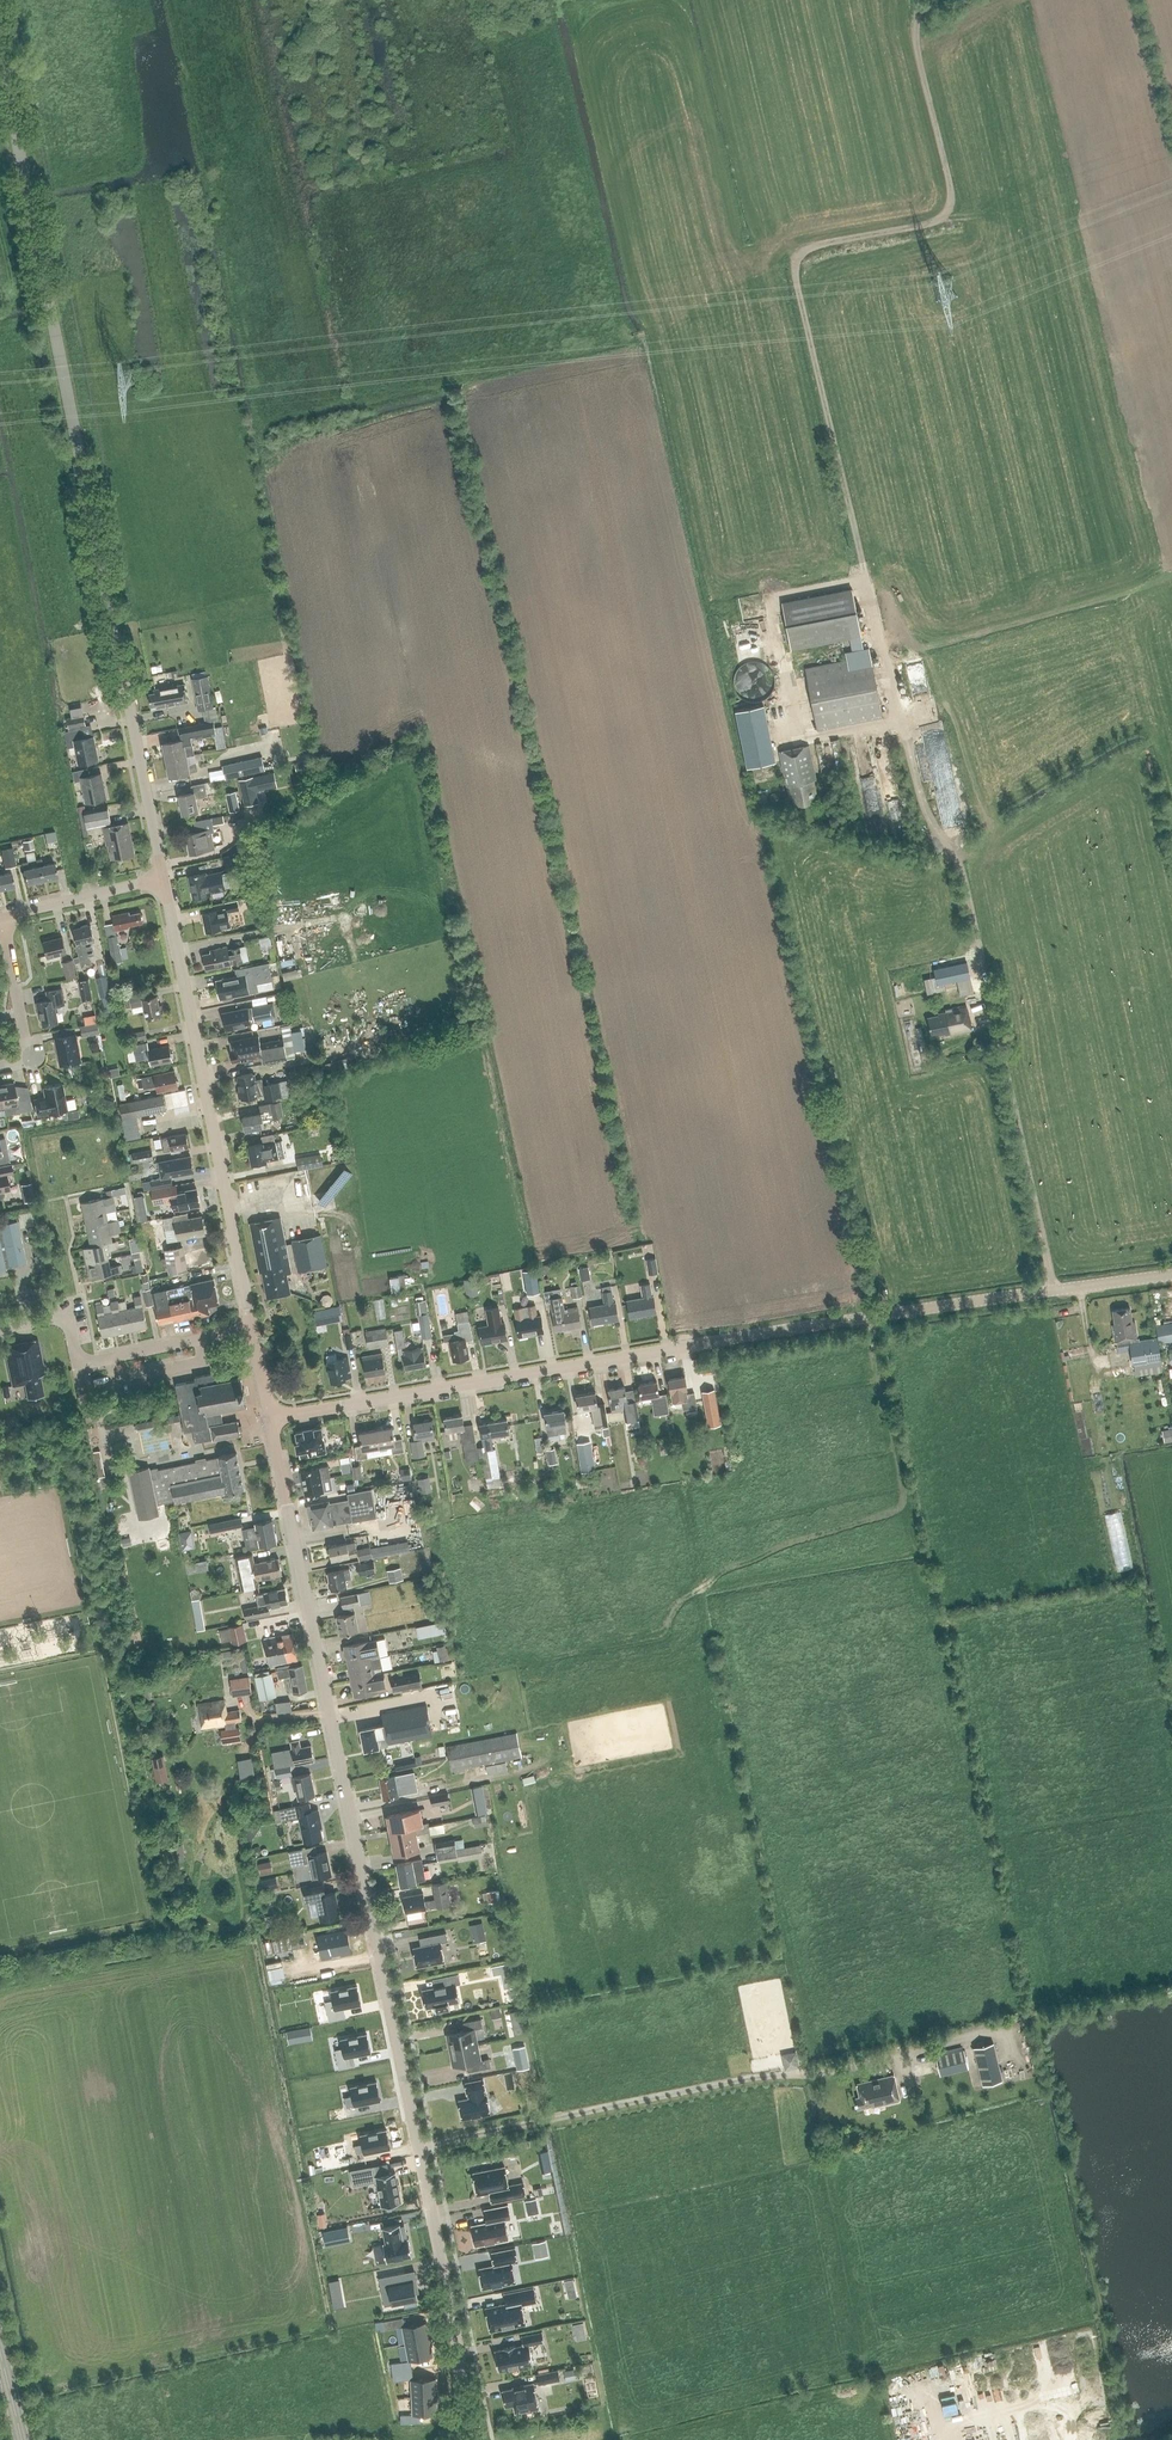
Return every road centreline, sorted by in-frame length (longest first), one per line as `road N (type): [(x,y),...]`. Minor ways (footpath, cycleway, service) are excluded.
road 1 (track): [(1052,1291),(954,858),(911,762),(794,274),(798,256),(812,246),(935,222),(949,209),(952,192),(918,52),(923,0)]
road 2 (tertiary): [(461,2439),(452,2309),(269,1418)]
road 3 (tertiary): [(269,1418),(1171,1276)]
road 4 (unclassified): [(162,879),(0,58)]
road 5 (tertiary): [(251,1328),(162,879)]
road 6 (residential): [(251,1328),(77,1364)]
road 7 (tertiary): [(1,918),(162,879)]
road 8 (residential): [(0,1066),(16,1062),(26,1043),(1,918)]

